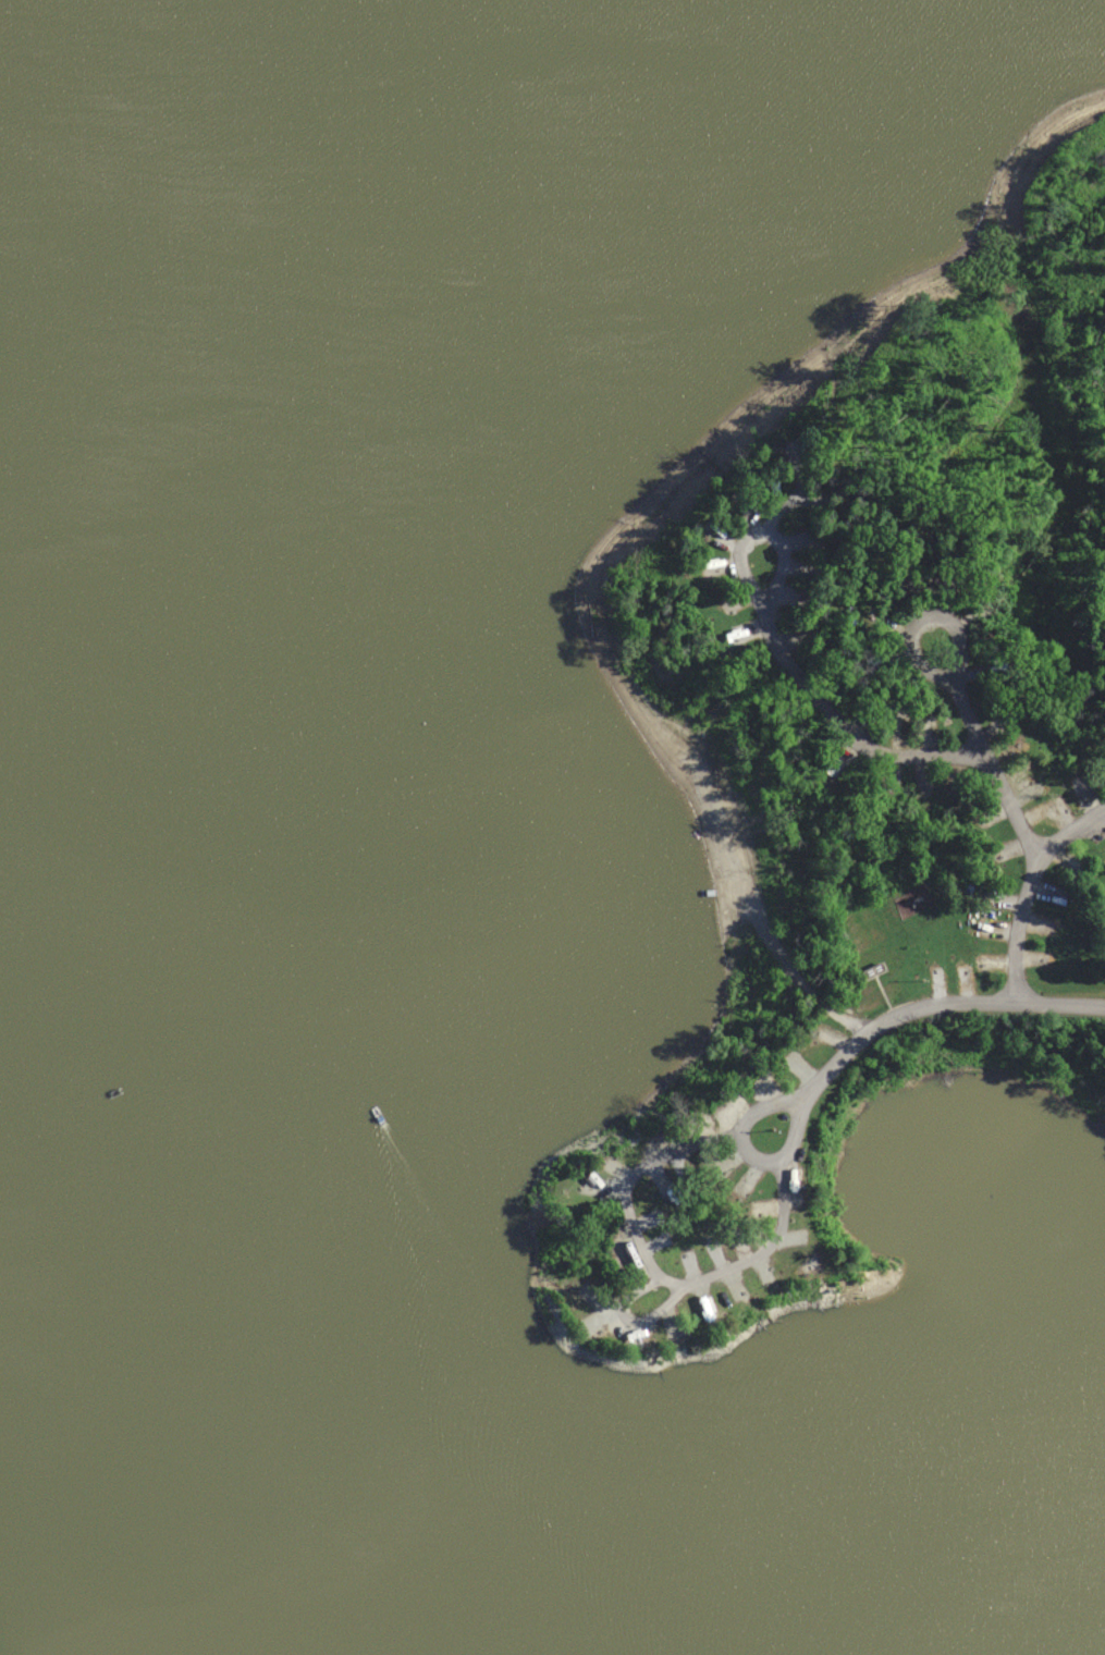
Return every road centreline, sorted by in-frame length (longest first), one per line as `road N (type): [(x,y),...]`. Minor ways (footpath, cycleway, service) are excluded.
road 1 (residential): [(1104,1012),(931,1000),(879,1020),(836,1069),(784,1104)]
road 2 (residential): [(741,567),(765,611),(794,588),(807,560),(791,537),(763,530),(741,547),(741,567)]
road 3 (residential): [(784,1104),(756,1108),(736,1126),(734,1148),(753,1165),(779,1158),(793,1140),(784,1104)]

